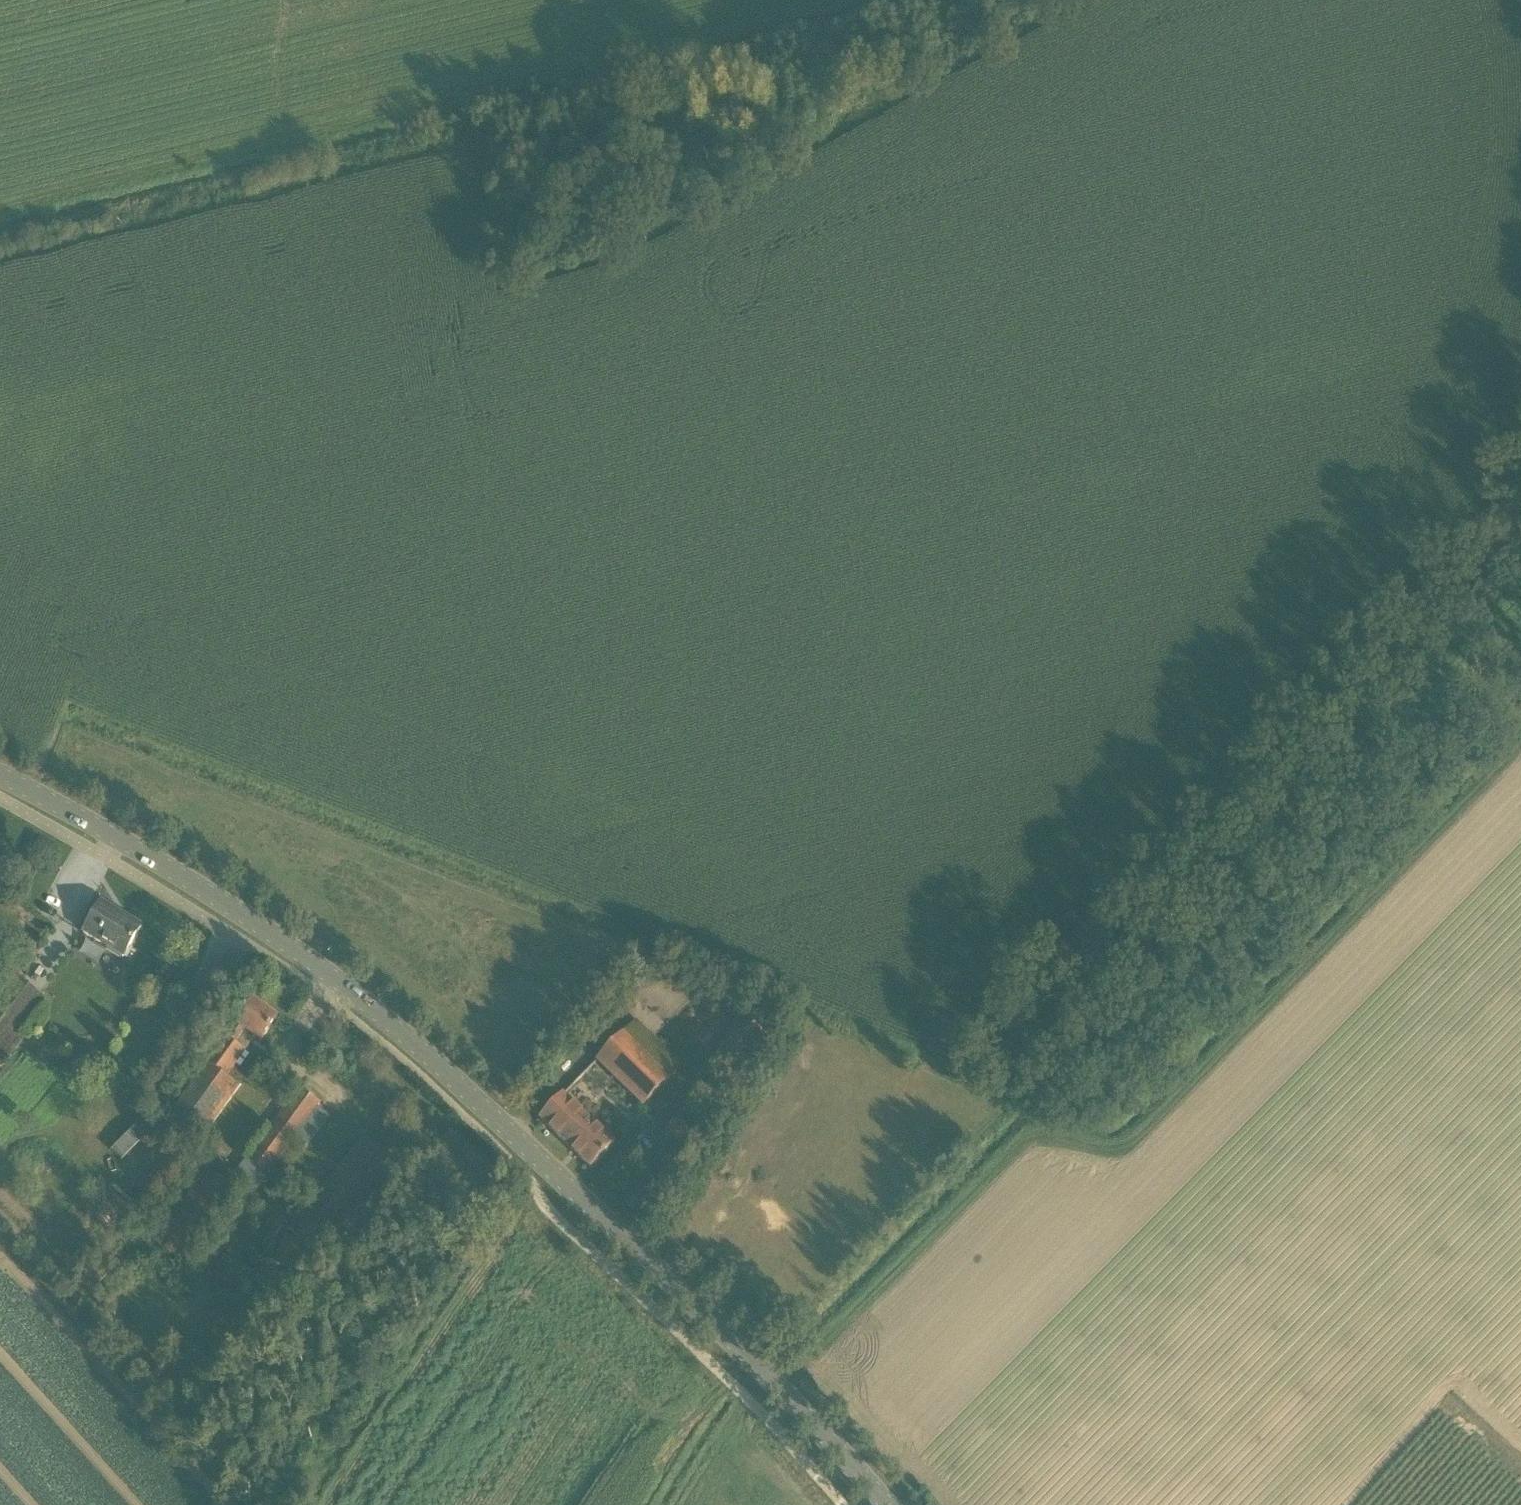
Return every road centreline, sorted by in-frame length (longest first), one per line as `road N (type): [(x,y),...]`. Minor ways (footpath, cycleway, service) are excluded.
road 1 (tertiary): [(900,1504),(774,1367),(355,991),(192,882),(0,774)]

